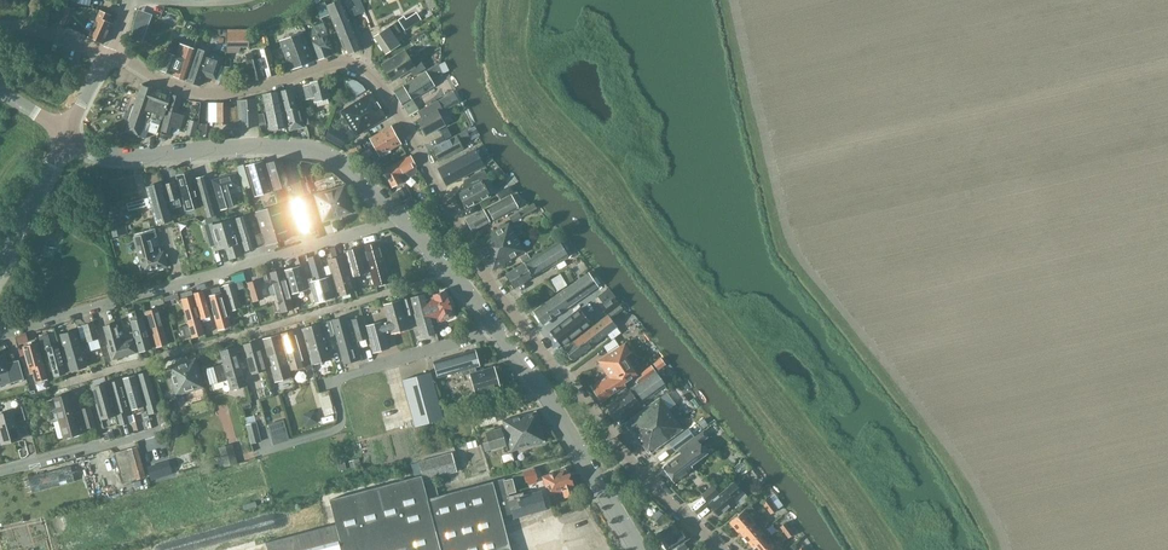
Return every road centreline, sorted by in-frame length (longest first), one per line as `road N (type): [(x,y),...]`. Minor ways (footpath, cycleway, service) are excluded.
road 1 (residential): [(724,549),(638,468),(490,281),(362,67),(334,62),(217,93),(180,86),(111,54)]
road 2 (residential): [(0,332),(399,218)]
road 3 (tertiary): [(399,218),(337,160),(304,146),(112,156),(66,141)]
road 4 (residential): [(273,446),(344,425),(331,380),(496,331)]
road 5 (tertiary): [(641,549),(496,331)]
road 6 (residential): [(0,473),(158,431)]
road 7 (unclassified): [(0,277),(66,141)]
road 8 (tertiary): [(496,331),(399,218)]

